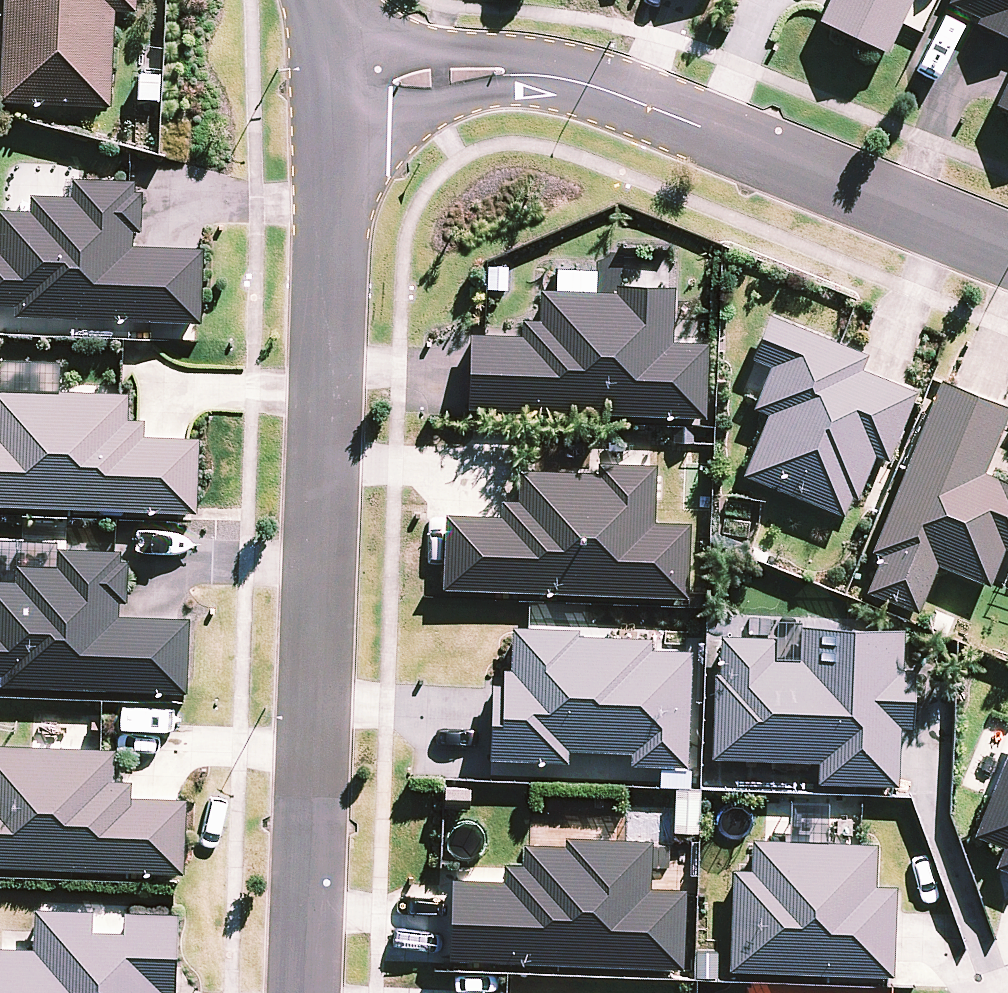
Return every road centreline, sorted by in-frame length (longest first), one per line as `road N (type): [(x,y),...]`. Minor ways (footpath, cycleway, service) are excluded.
road 1 (residential): [(308,992),(338,85)]
road 2 (residential): [(1007,250),(571,80),(338,85)]

